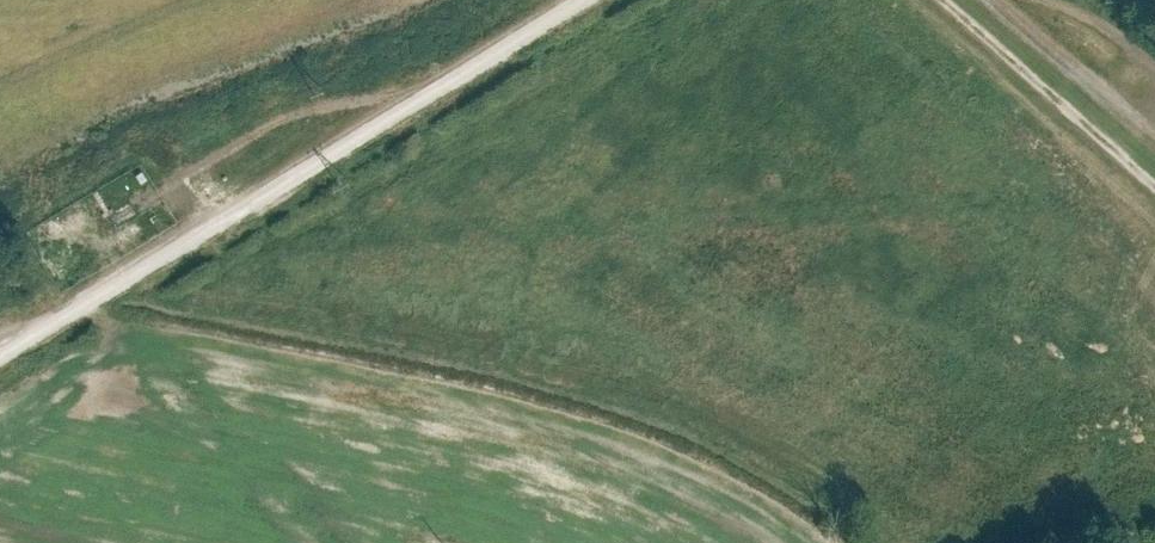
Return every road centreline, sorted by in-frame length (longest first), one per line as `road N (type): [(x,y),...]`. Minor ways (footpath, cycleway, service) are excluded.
road 1 (track): [(567,0),(0,347)]
road 2 (track): [(994,0),(1154,135)]

